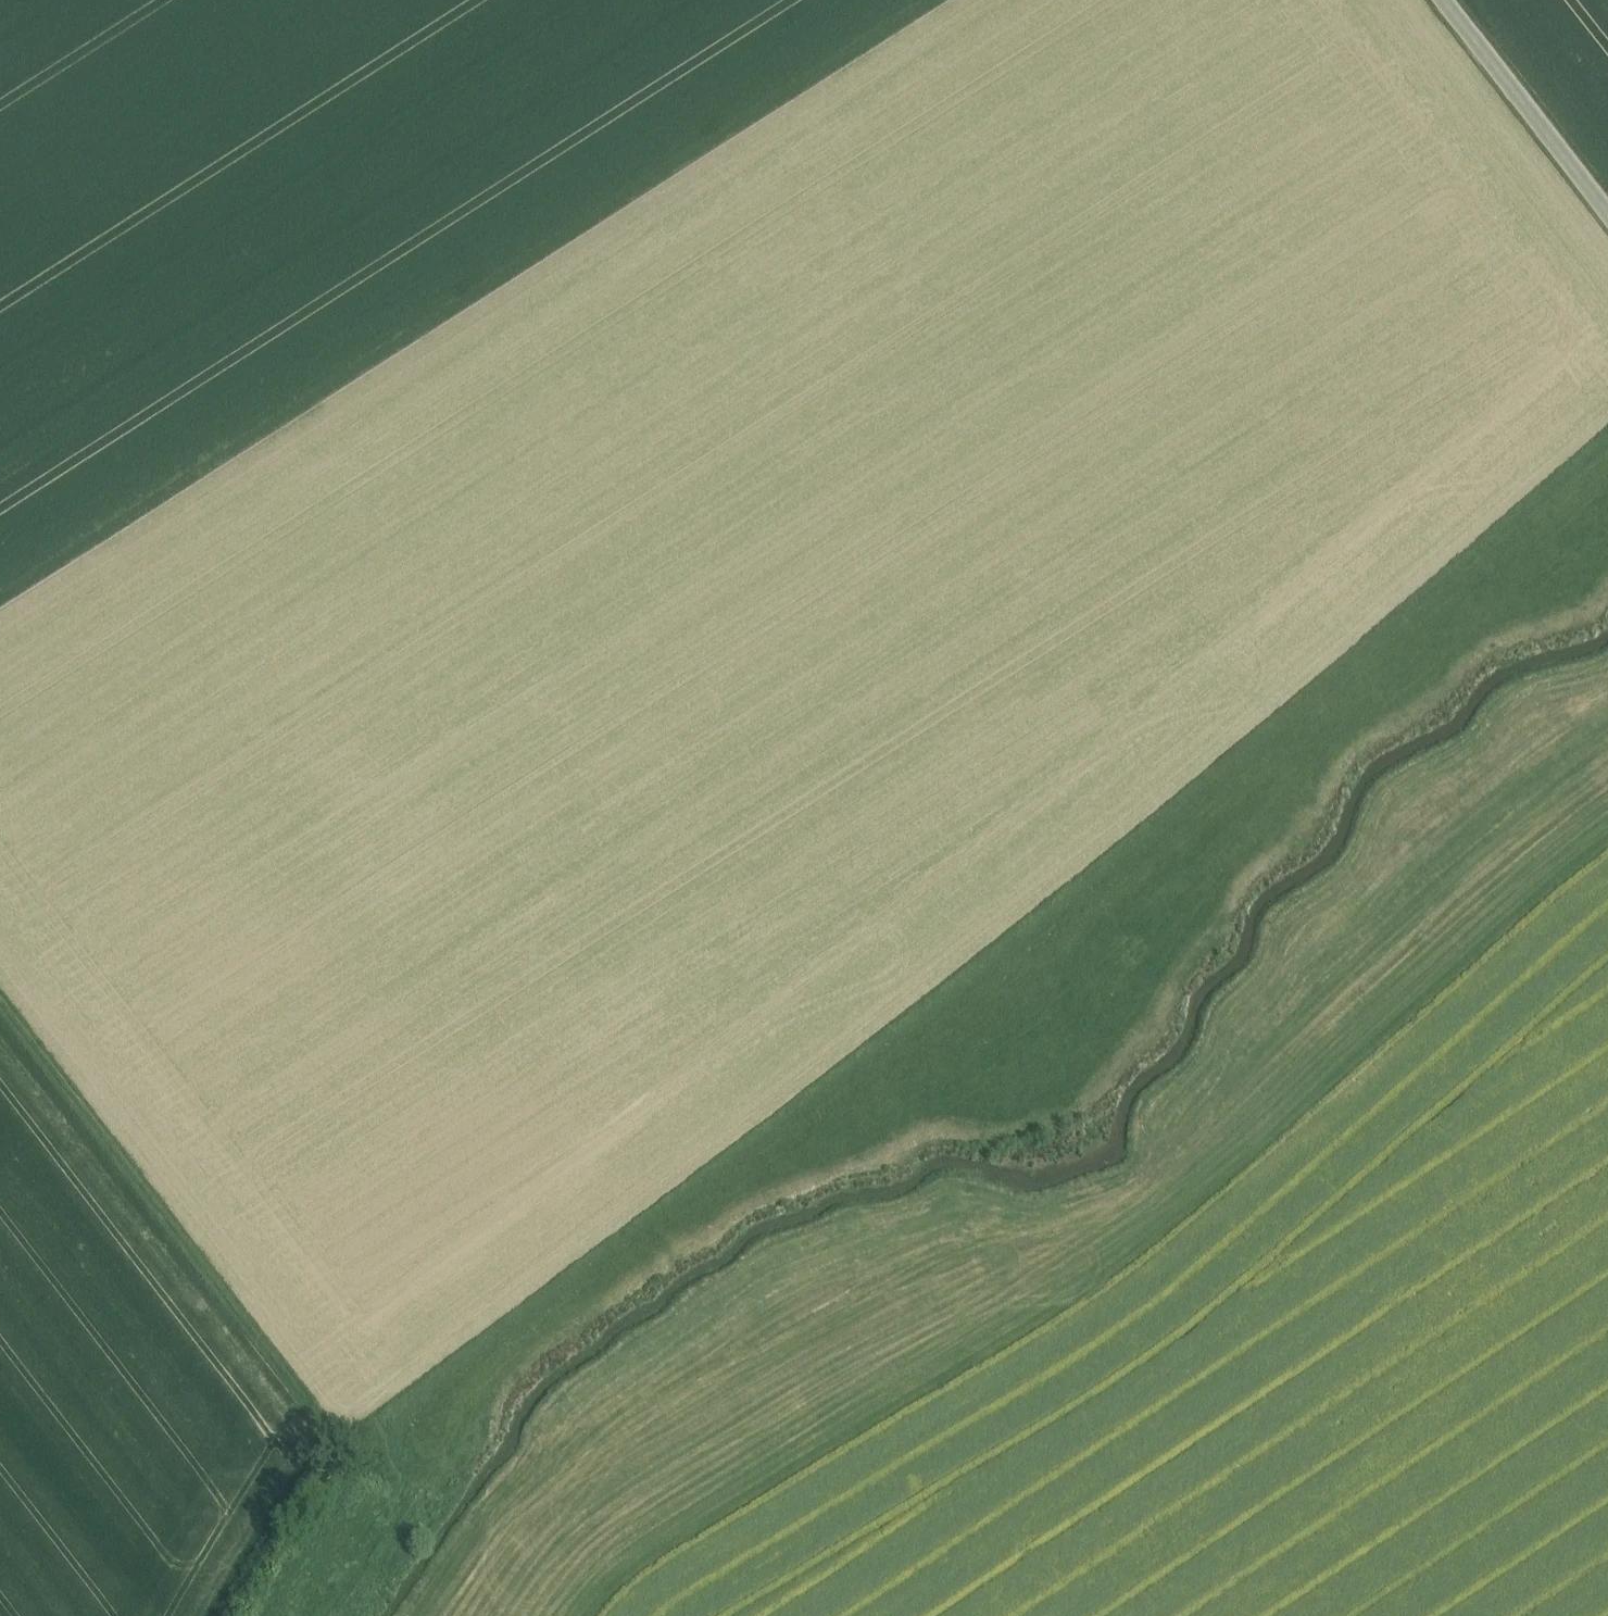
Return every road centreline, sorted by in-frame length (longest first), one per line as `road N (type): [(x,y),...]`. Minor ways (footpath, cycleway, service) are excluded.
road 1 (track): [(0,1002),(325,1427)]
road 2 (unclassified): [(1447,0),(1607,212)]

